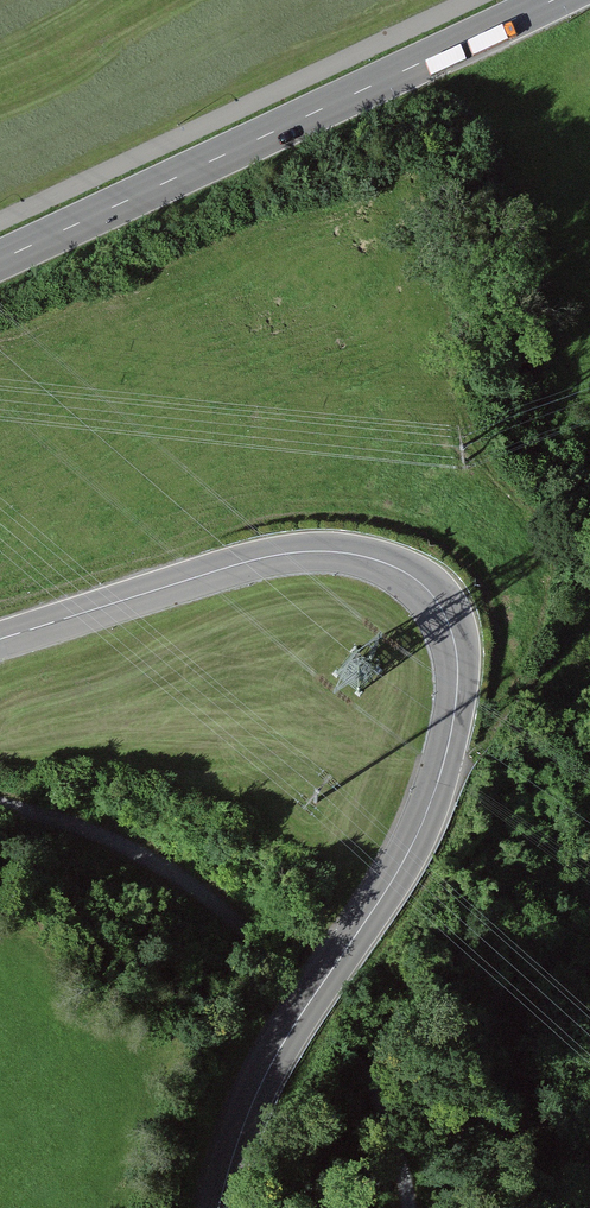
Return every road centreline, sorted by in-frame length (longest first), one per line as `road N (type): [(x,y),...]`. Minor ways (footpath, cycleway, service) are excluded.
road 1 (tertiary): [(220,1207),(252,1101),(428,808),(455,706),(457,651),(448,617),(411,577),(320,552),(267,558),(0,640)]
road 2 (primary): [(551,0),(0,260)]
road 3 (track): [(0,806),(109,843),(270,946),(375,1097),(407,1207)]

